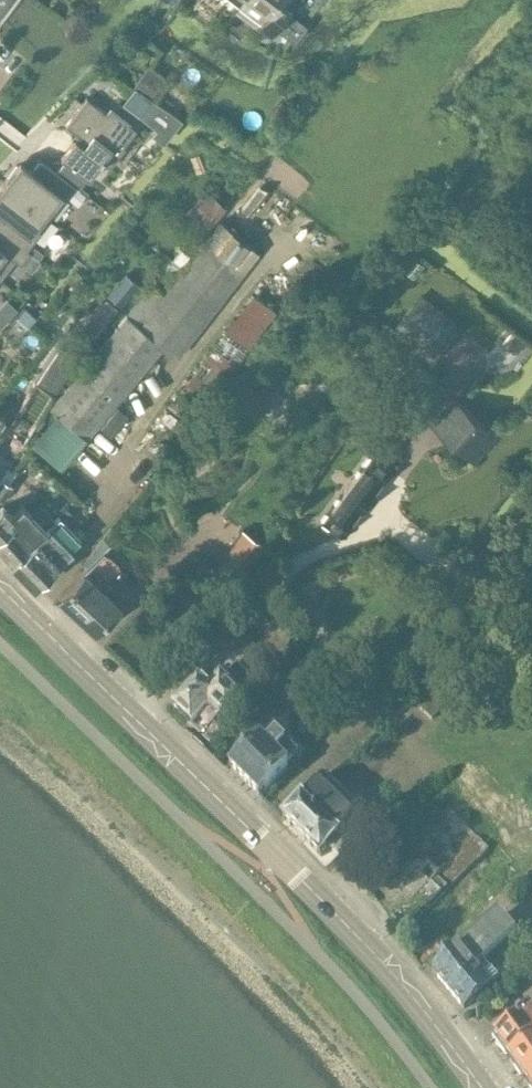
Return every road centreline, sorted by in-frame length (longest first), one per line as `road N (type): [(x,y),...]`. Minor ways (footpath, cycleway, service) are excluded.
road 1 (tertiary): [(486,1087),(411,986),(0,586)]

